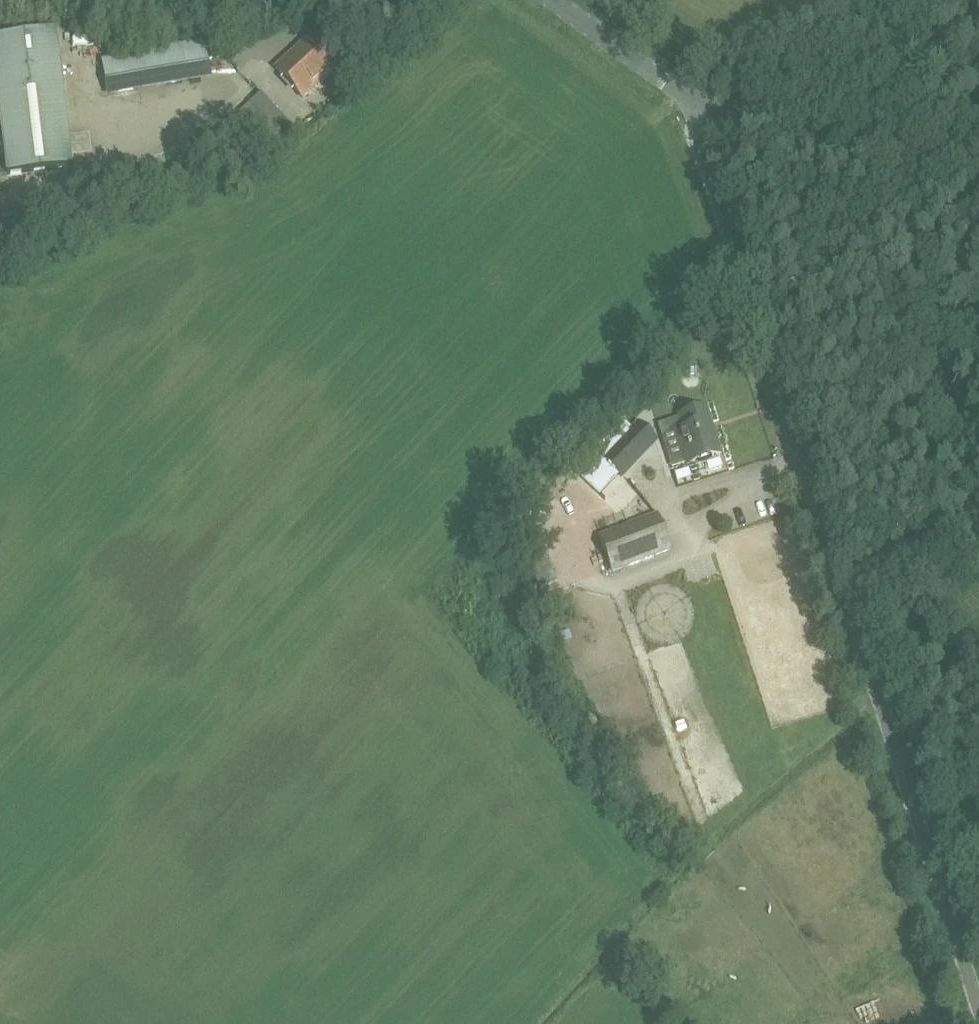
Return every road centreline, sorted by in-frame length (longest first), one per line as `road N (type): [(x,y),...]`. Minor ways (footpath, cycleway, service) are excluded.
road 1 (tertiary): [(978,1004),(845,604),(700,103)]
road 2 (tertiary): [(978,187),(700,103)]
road 3 (tertiary): [(700,103),(551,0)]
road 4 (track): [(845,604),(978,521)]

